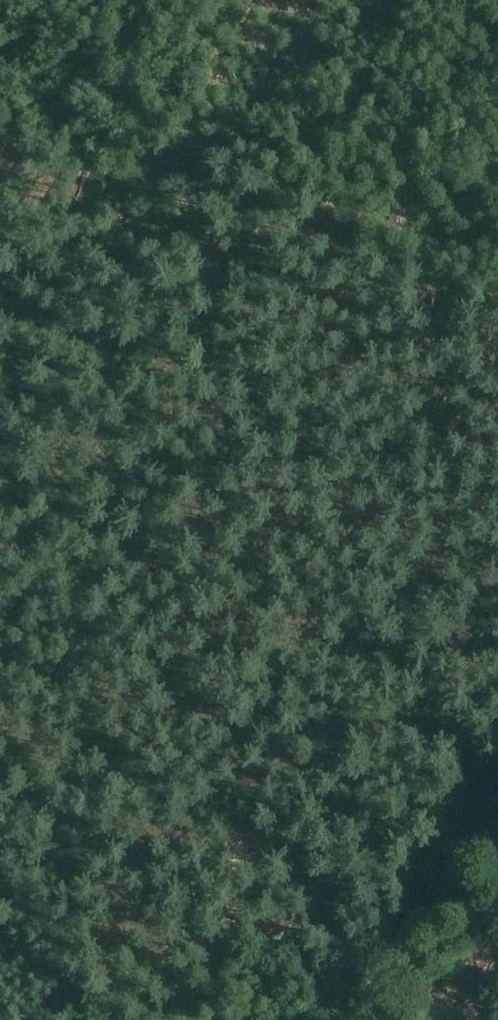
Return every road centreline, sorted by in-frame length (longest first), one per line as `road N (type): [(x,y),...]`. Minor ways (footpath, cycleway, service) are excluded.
road 1 (track): [(497,808),(371,1019)]

